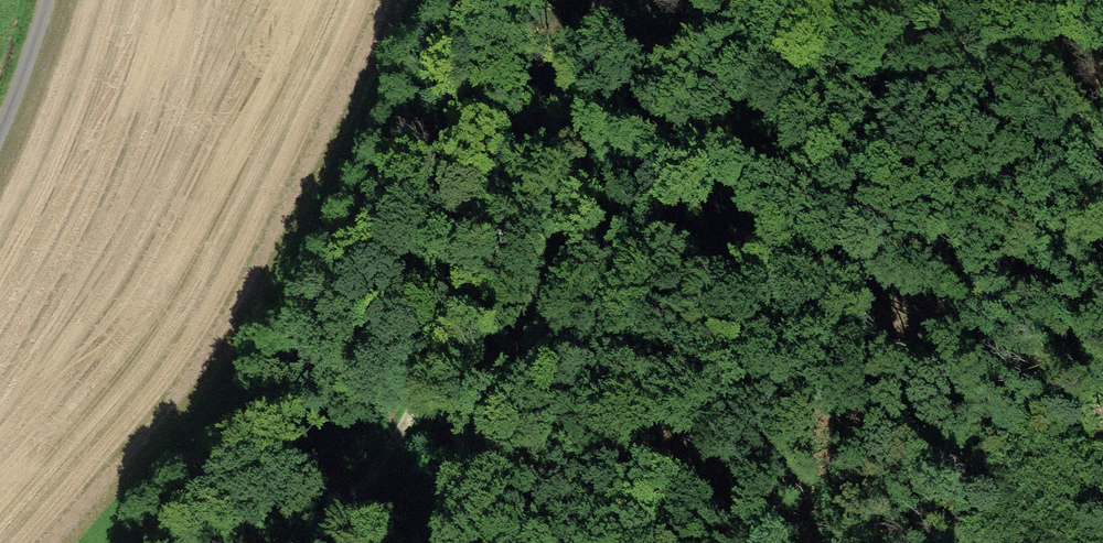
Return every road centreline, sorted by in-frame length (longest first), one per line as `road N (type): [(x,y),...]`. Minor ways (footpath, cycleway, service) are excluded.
road 1 (track): [(606,0),(529,175),(405,415),(313,542)]
road 2 (track): [(905,0),(897,38),(772,343),(681,542)]
road 3 (track): [(43,0),(0,133)]

